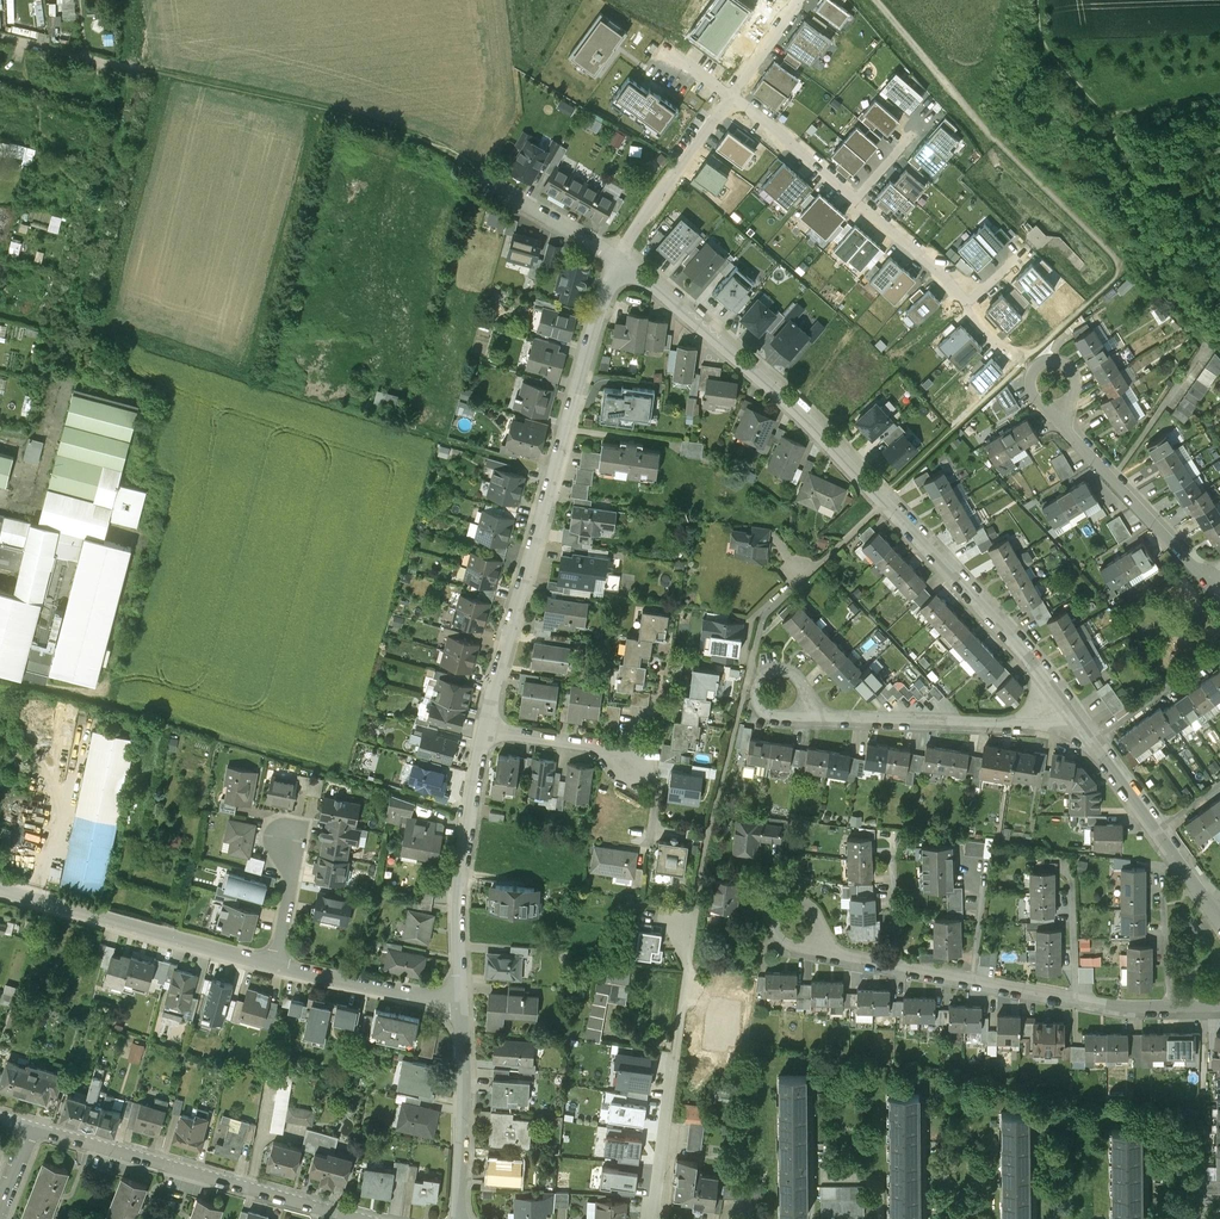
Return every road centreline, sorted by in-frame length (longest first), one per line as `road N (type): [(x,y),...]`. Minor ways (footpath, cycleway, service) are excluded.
road 1 (track): [(487,179),(384,121),(140,72),(0,34)]
road 2 (residential): [(487,729),(614,256)]
road 3 (residential): [(1219,1006),(1122,1006),(824,948)]
road 4 (residential): [(885,502),(782,392),(614,256)]
road 5 (residential): [(360,1218),(32,1128)]
road 6 (residential): [(653,1218),(693,918),(668,915)]
road 7 (residential): [(276,965),(0,889)]
road 8 (residential): [(461,1001),(458,913),(487,729)]
road 9 (residential): [(1066,702),(885,502)]
road 10 (track): [(97,697),(348,775)]
road 11 (residential): [(1066,702),(1021,724),(812,715)]
road 12 (residential): [(459,1218),(461,1001)]
road 13 (residential): [(1209,580),(1067,425)]
road 14 (residential): [(732,98),(614,256)]
road 15 (residential): [(461,1001),(276,965)]
road 16 (residential): [(762,618),(885,502)]
road 17 (residential): [(732,98),(856,200)]
road 18 (residential): [(487,729),(600,747),(636,767)]
road 19 (residential): [(1095,740),(1219,649)]
road 20 (residential): [(856,200),(966,307)]
road 21 (residential): [(614,256),(487,179)]
road 22 (residential): [(1067,425),(1073,379),(1058,359),(1036,366),(1031,379),(1050,410)]
road 23 (residential): [(824,948),(810,905),(789,901),(776,932),(806,949)]
road 24 (residential): [(812,715),(802,684),(773,672),(759,683),(756,698),(766,712),(784,716)]
road 25 (residential): [(276,965),(295,872),(287,841)]

